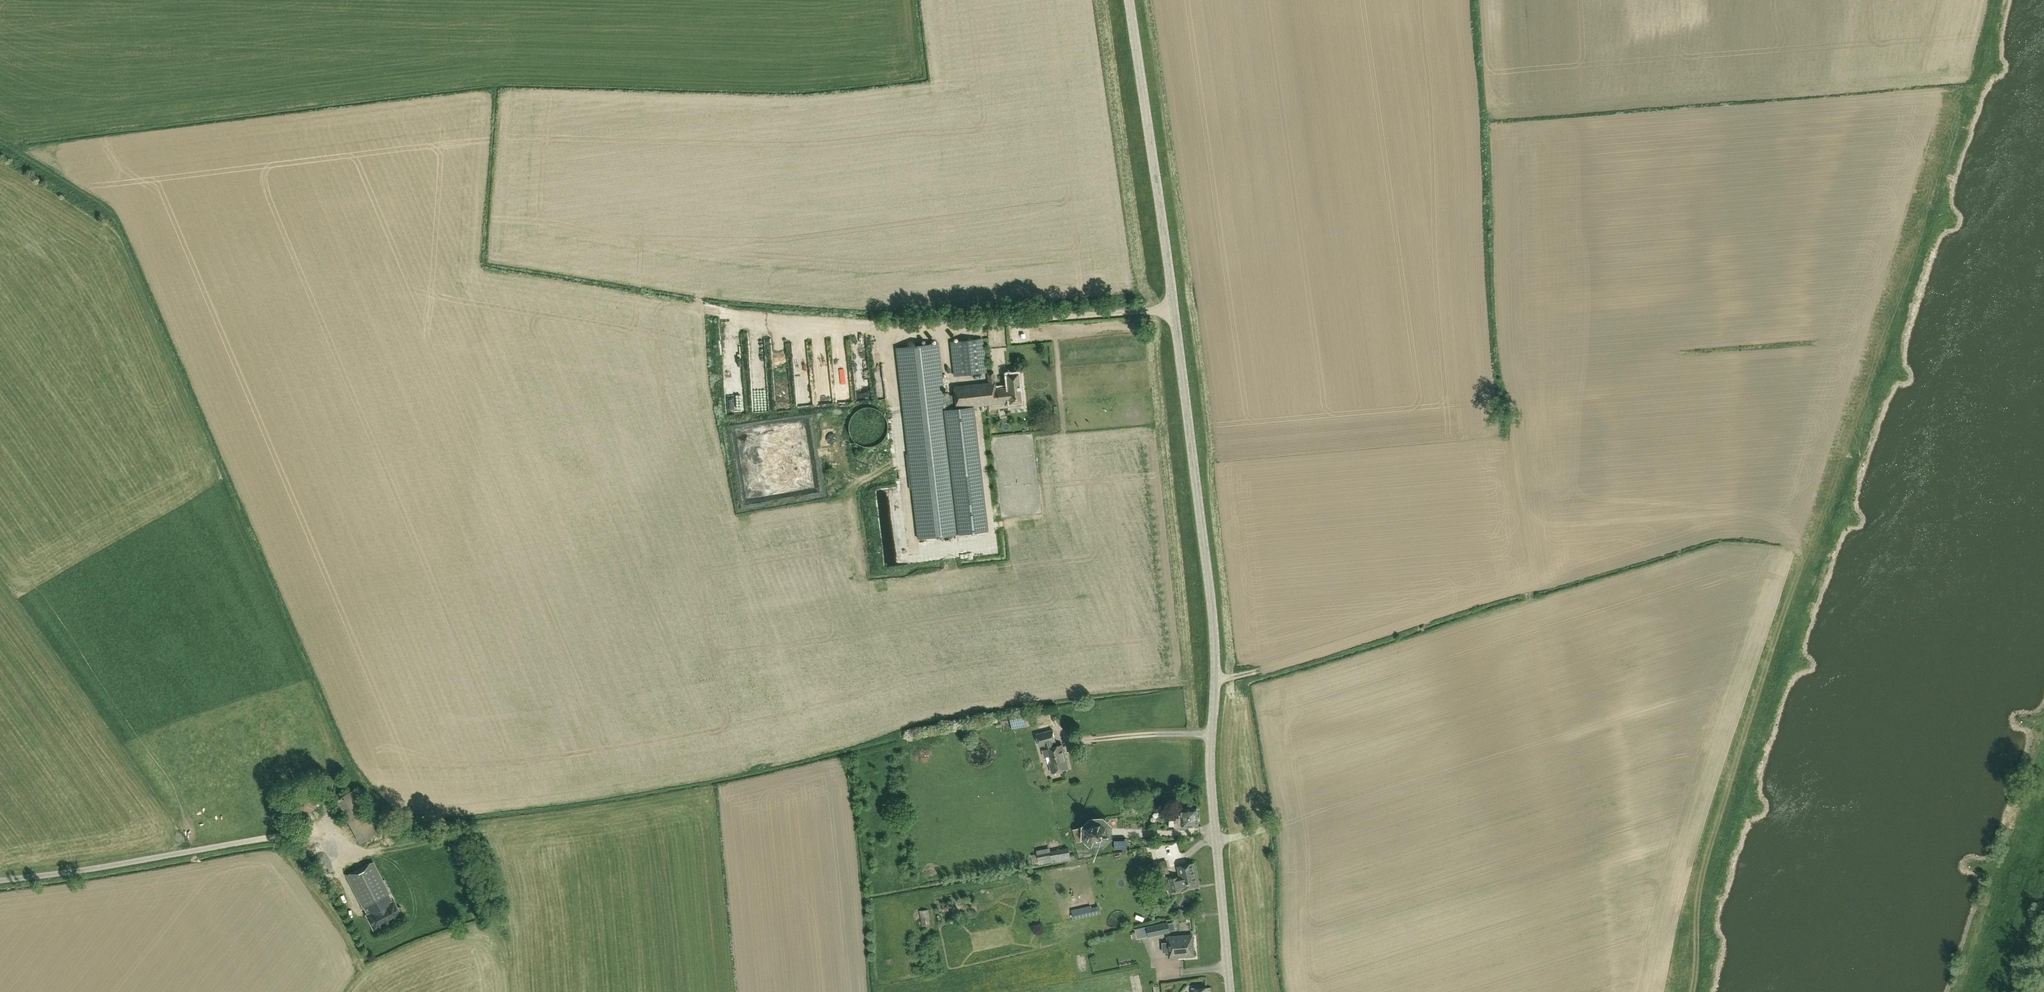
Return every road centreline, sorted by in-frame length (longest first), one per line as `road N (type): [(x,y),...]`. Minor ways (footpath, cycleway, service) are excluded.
road 1 (tertiary): [(1229,991),(1210,734),(1216,641),(1129,0)]
road 2 (unclassified): [(288,834),(0,880)]

